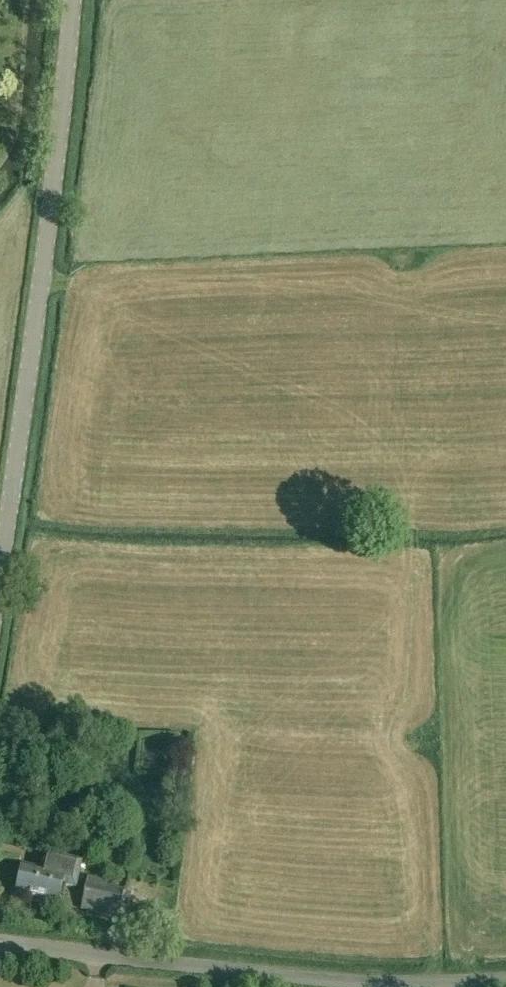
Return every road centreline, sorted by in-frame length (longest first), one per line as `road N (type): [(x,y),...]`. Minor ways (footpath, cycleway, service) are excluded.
road 1 (unclassified): [(0,554),(74,0)]
road 2 (unclassified): [(0,943),(383,985),(505,982)]

